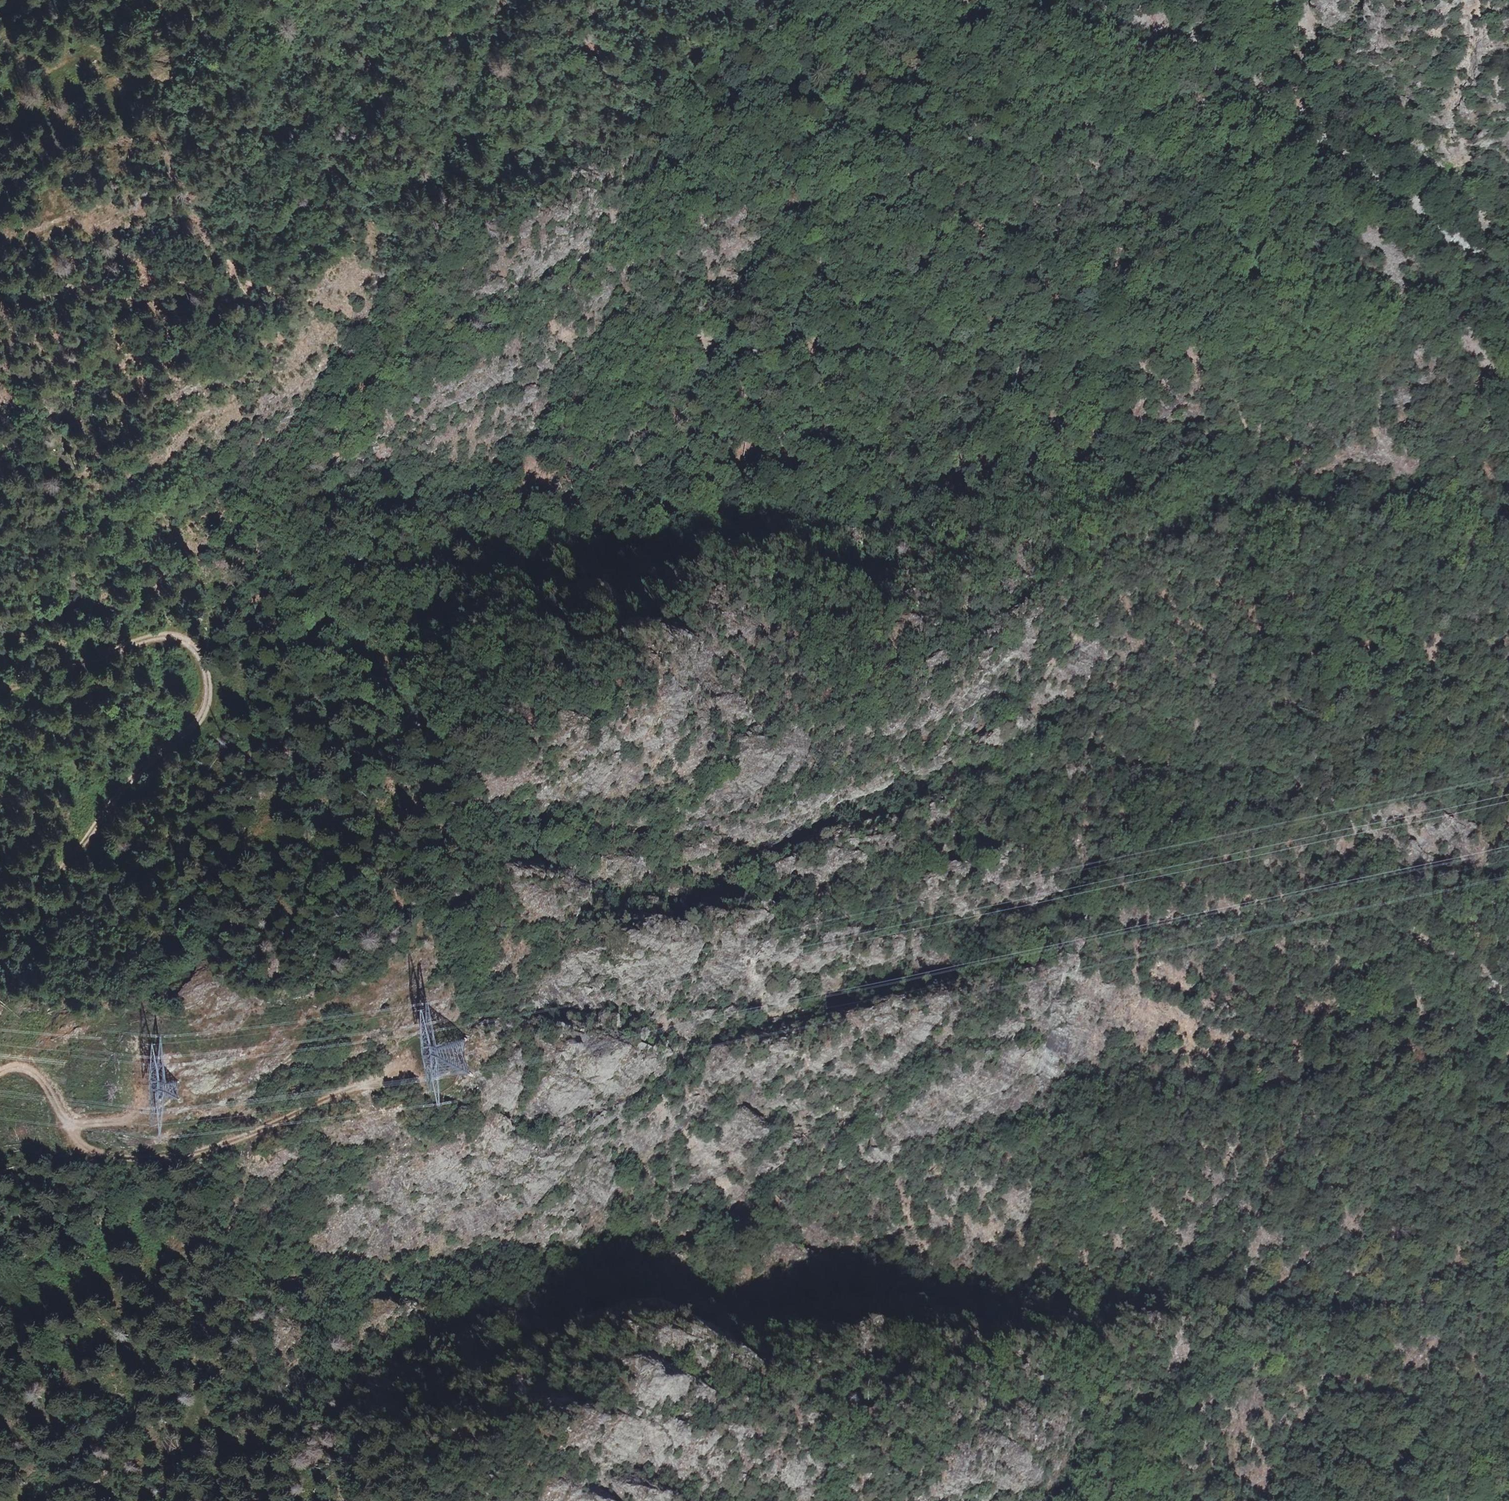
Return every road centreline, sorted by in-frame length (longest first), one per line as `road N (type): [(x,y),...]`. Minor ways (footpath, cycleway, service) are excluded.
road 1 (track): [(0,689),(159,636),(194,646),(206,679),(204,712),(54,870),(0,903)]
road 2 (track): [(68,1123),(85,1149),(108,1159),(224,1148),(423,1066)]

